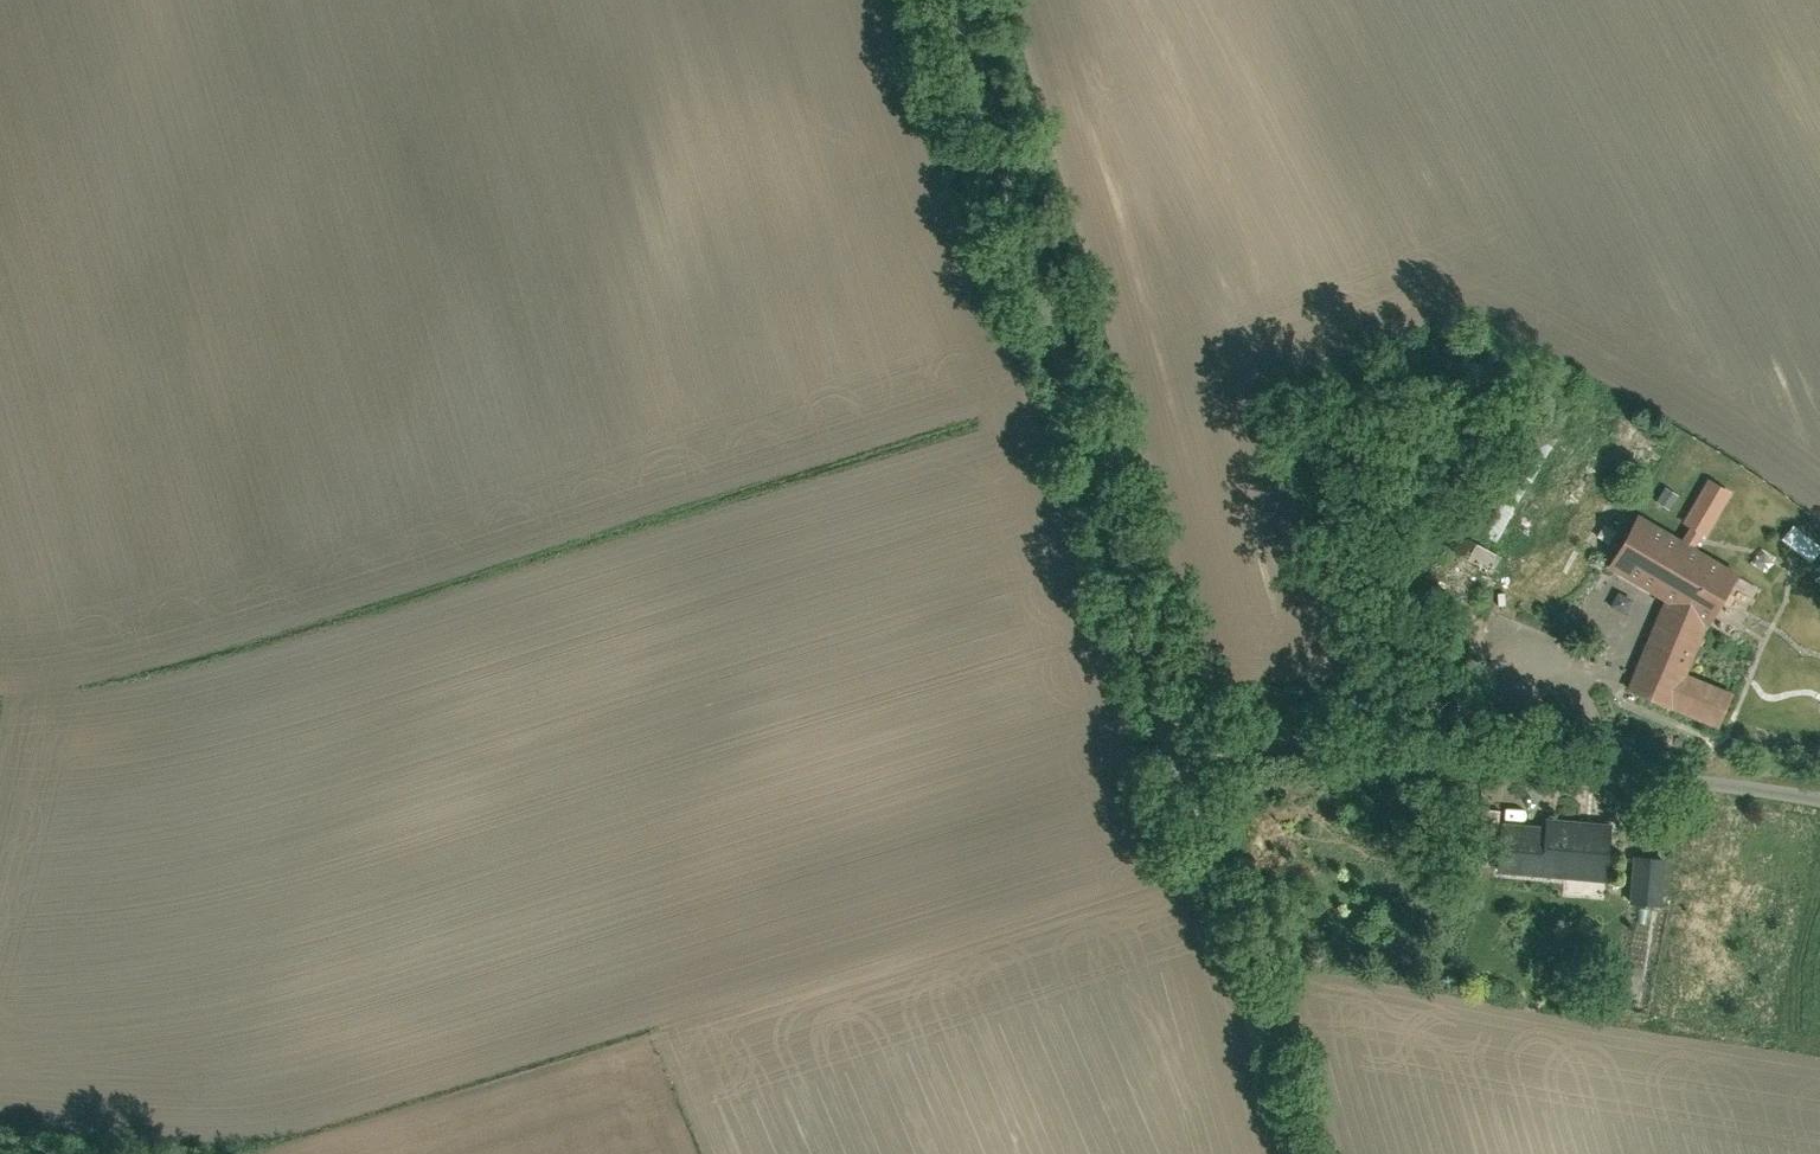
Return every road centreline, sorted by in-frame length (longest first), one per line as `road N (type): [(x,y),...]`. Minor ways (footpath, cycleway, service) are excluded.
road 1 (residential): [(1819,784),(1155,704),(1293,1153)]

